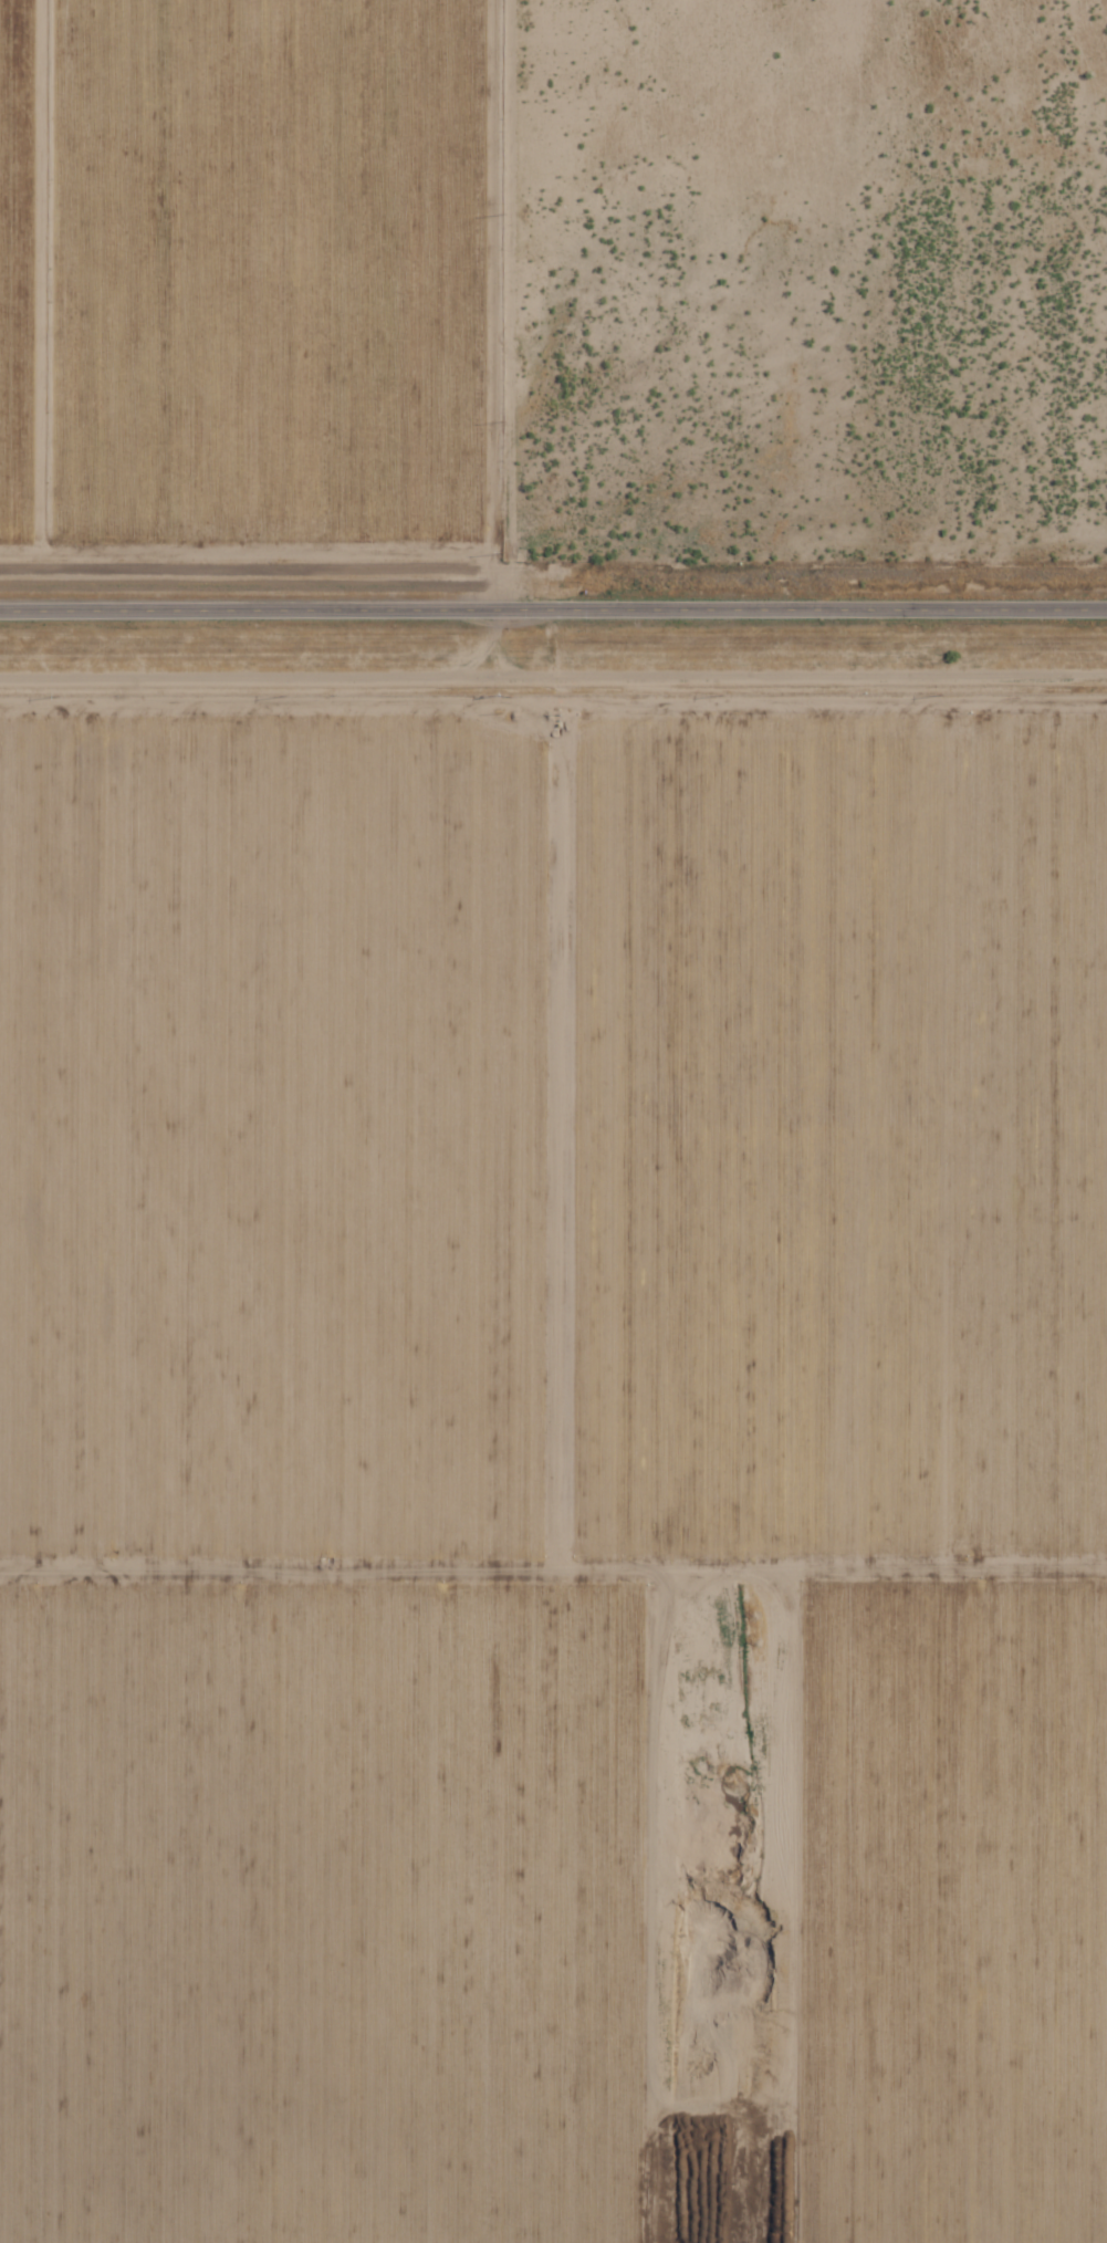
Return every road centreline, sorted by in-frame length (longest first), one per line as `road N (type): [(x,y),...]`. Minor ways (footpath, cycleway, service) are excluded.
road 1 (secondary): [(1106,609),(0,611)]
road 2 (track): [(490,609),(490,0)]
road 3 (track): [(41,0),(40,554)]

